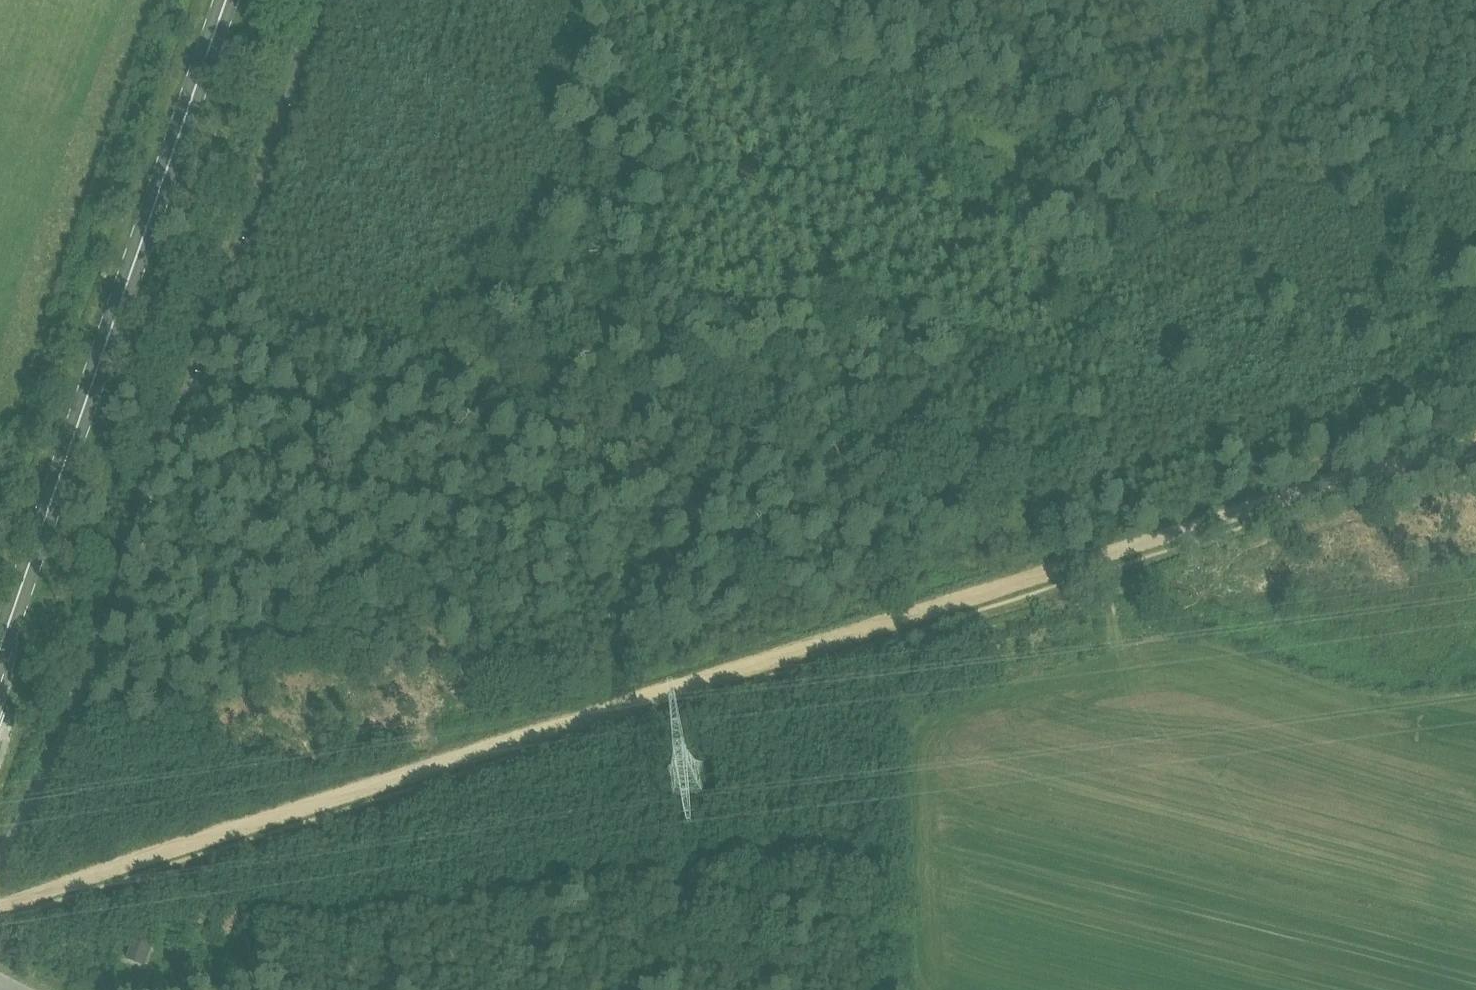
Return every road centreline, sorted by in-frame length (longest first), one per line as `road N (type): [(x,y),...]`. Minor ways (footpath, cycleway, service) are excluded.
road 1 (track): [(0,911),(1475,434)]
road 2 (secondary): [(0,652),(223,0)]

